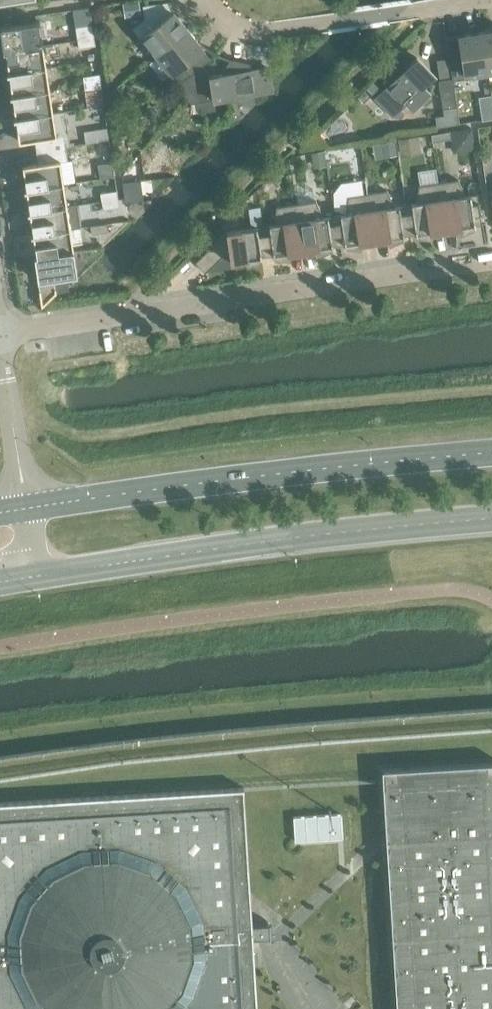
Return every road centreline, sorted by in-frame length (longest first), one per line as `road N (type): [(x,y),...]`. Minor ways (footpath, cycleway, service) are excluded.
road 1 (residential): [(0,334),(491,259)]
road 2 (secondary): [(491,454),(23,509)]
road 3 (secondary): [(33,572),(491,519)]
road 4 (residential): [(210,0),(215,17),(245,31),(478,0)]
road 5 (tertiary): [(23,509),(0,362)]

